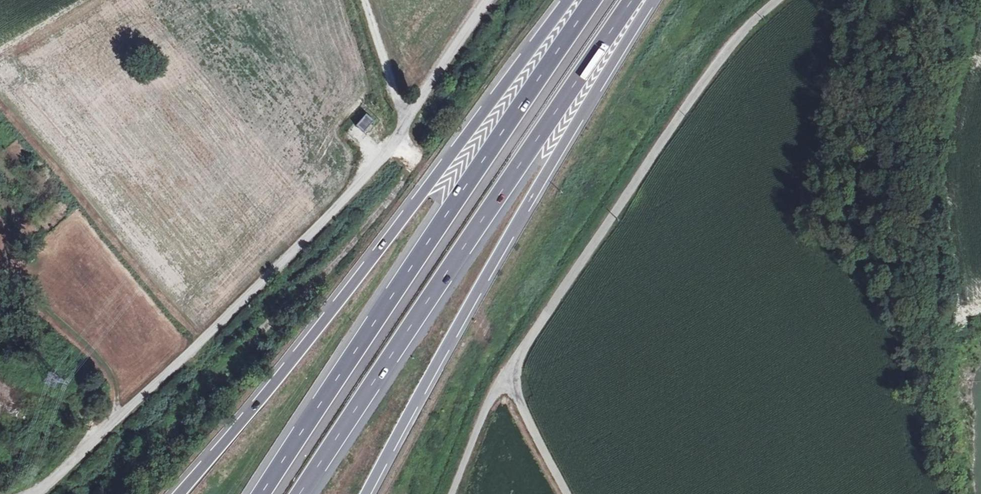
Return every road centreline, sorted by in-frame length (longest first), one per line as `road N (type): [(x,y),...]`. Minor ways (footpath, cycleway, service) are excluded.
road 1 (unclassified): [(34,493),(351,190),(480,0)]
road 2 (motorway): [(568,0),(347,291),(178,493)]
road 3 (motorway): [(300,493),(632,0)]
road 4 (motorway): [(593,0),(262,493)]
road 5 (unclassified): [(559,493),(518,412),(517,355),(773,0)]
road 6 (motorway): [(367,493),(647,0)]
road 7 (track): [(364,0),(402,122)]

